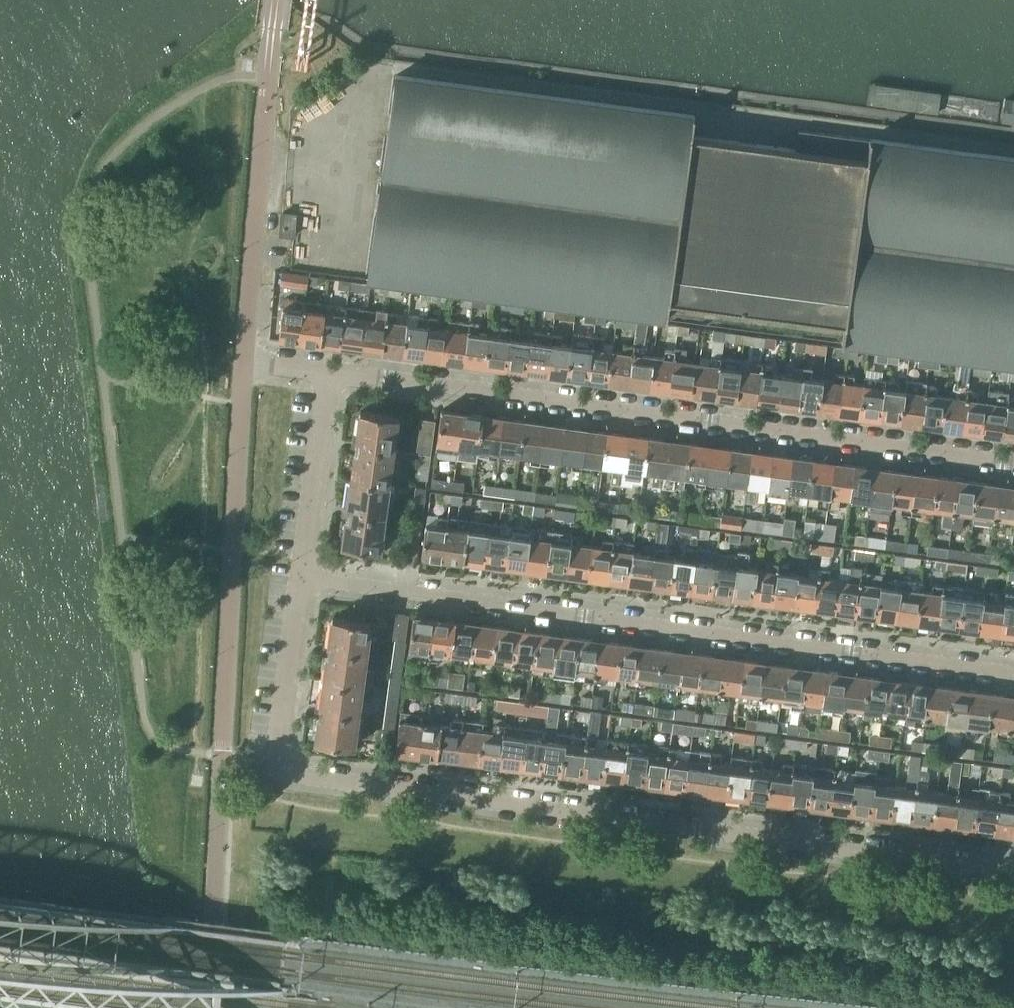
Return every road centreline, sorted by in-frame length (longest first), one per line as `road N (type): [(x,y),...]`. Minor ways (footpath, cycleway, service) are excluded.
road 1 (residential): [(279,768),(1013,872)]
road 2 (residential): [(1013,674),(301,579)]
road 3 (residential): [(330,373),(1013,464)]
road 4 (residential): [(209,1007),(245,361)]
road 5 (residential): [(245,361),(273,27)]
road 6 (residential): [(301,579),(330,373)]
road 7 (residential): [(279,768),(301,579)]

